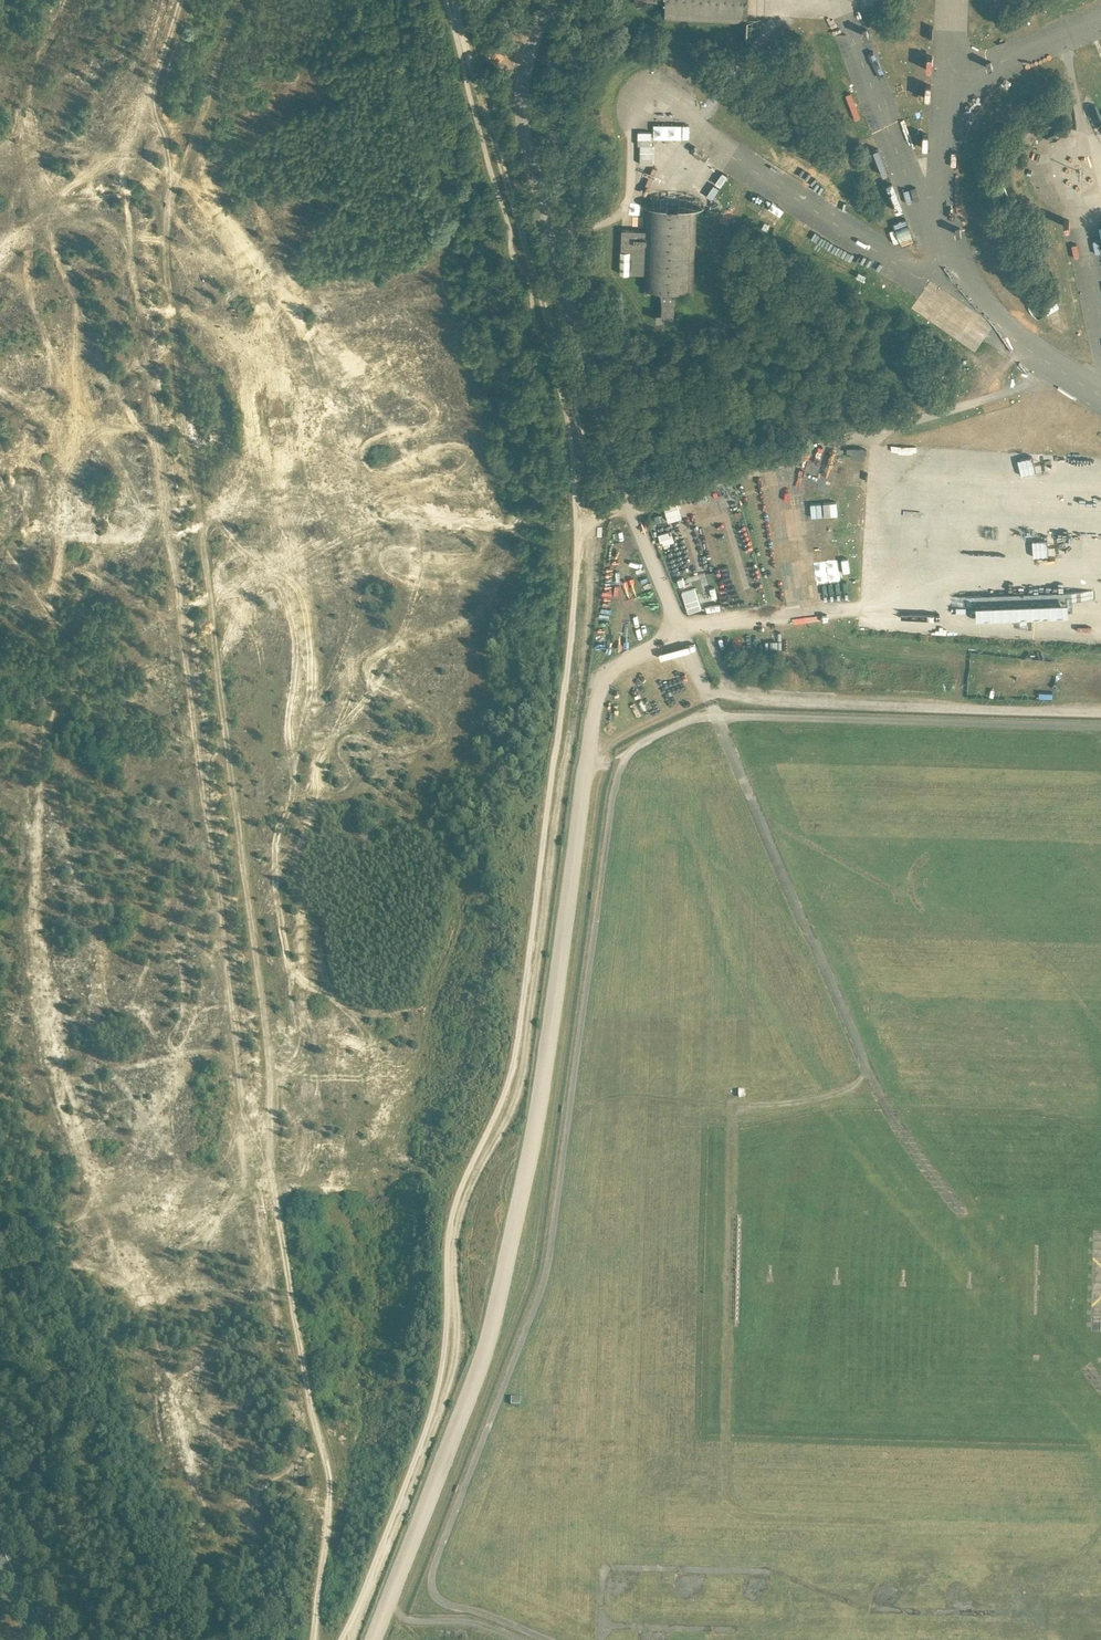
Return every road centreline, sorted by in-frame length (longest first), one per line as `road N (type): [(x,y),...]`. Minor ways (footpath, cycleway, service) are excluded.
road 1 (track): [(318,1639),(332,1463),(314,1415),(284,1251),(246,883),(163,260),(164,135),(151,106)]
road 2 (unclassified): [(379,1639),(497,1330),(538,1135),(599,686),(621,662),(683,636)]
road 3 (track): [(735,1115),(727,1487),(733,1512),(764,1526),(1100,1538)]
road 4 (unclassified): [(683,636),(631,507),(528,139),(526,59),(547,0)]
road 5 (track): [(735,1115),(607,1112),(569,1138)]

